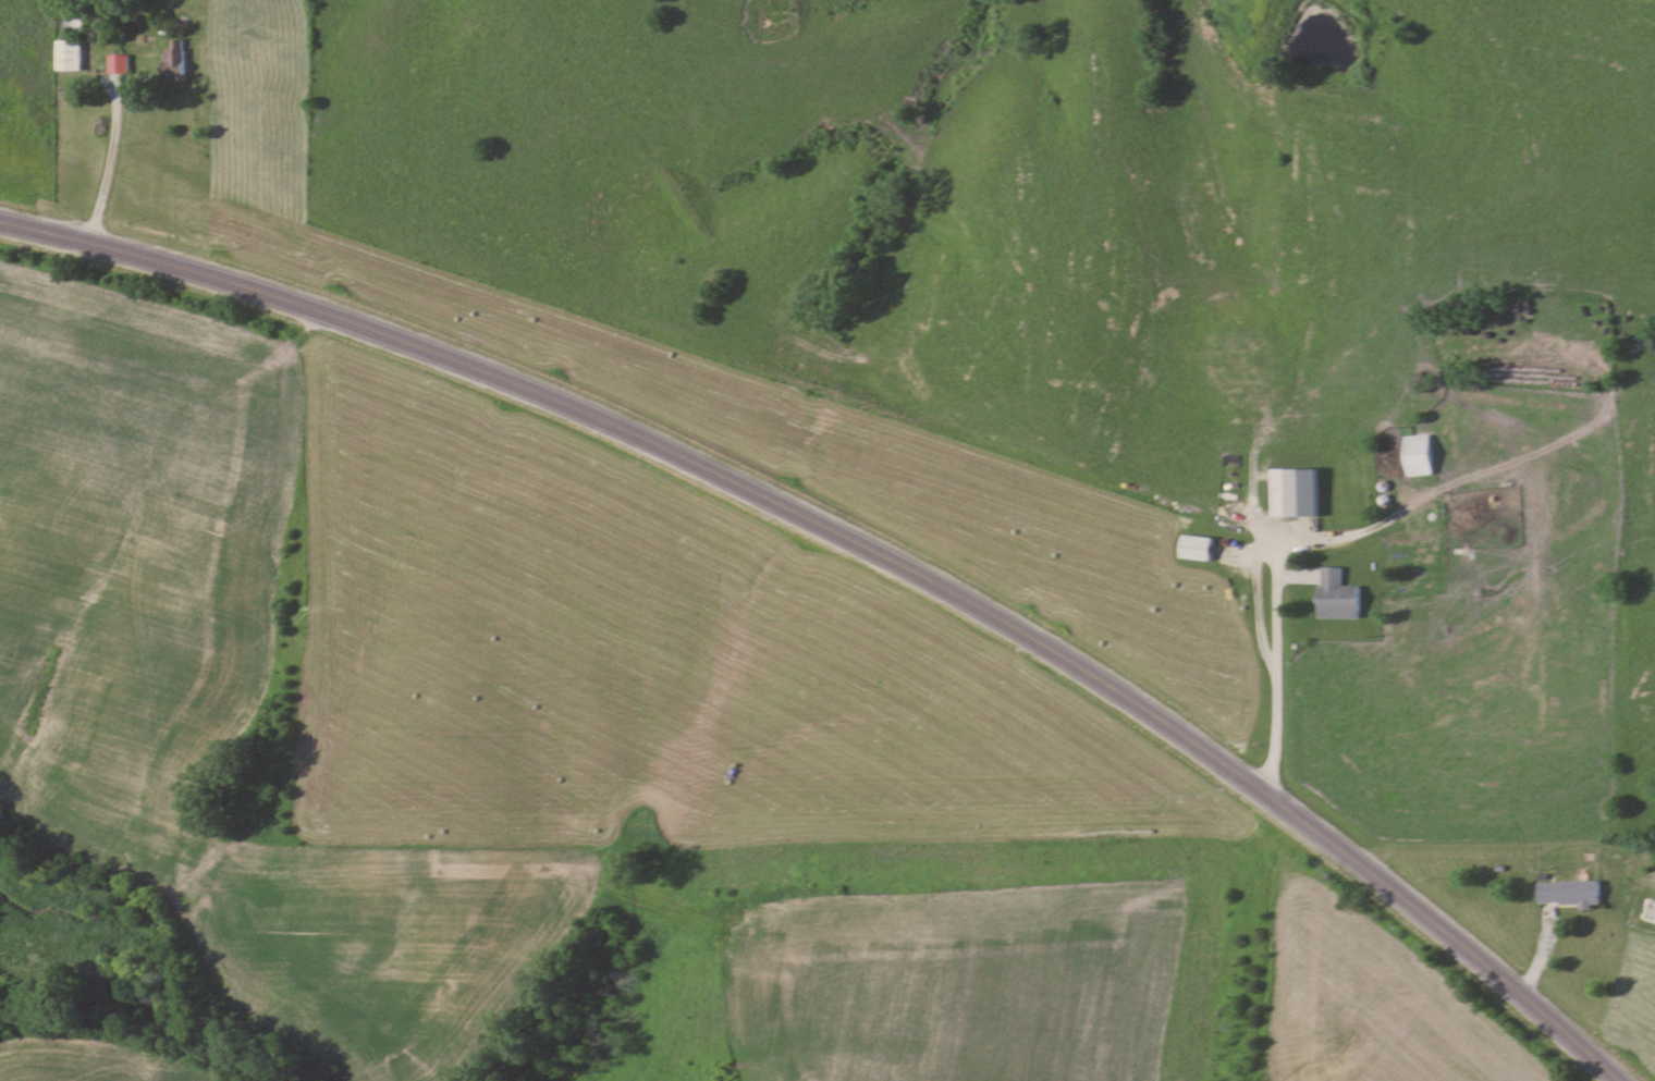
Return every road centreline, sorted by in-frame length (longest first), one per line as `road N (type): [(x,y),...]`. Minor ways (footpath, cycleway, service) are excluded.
road 1 (primary): [(1619,1080),(1429,916),(1286,807),(1065,655),(920,573),(762,492),(490,374),(262,291),(0,220)]

